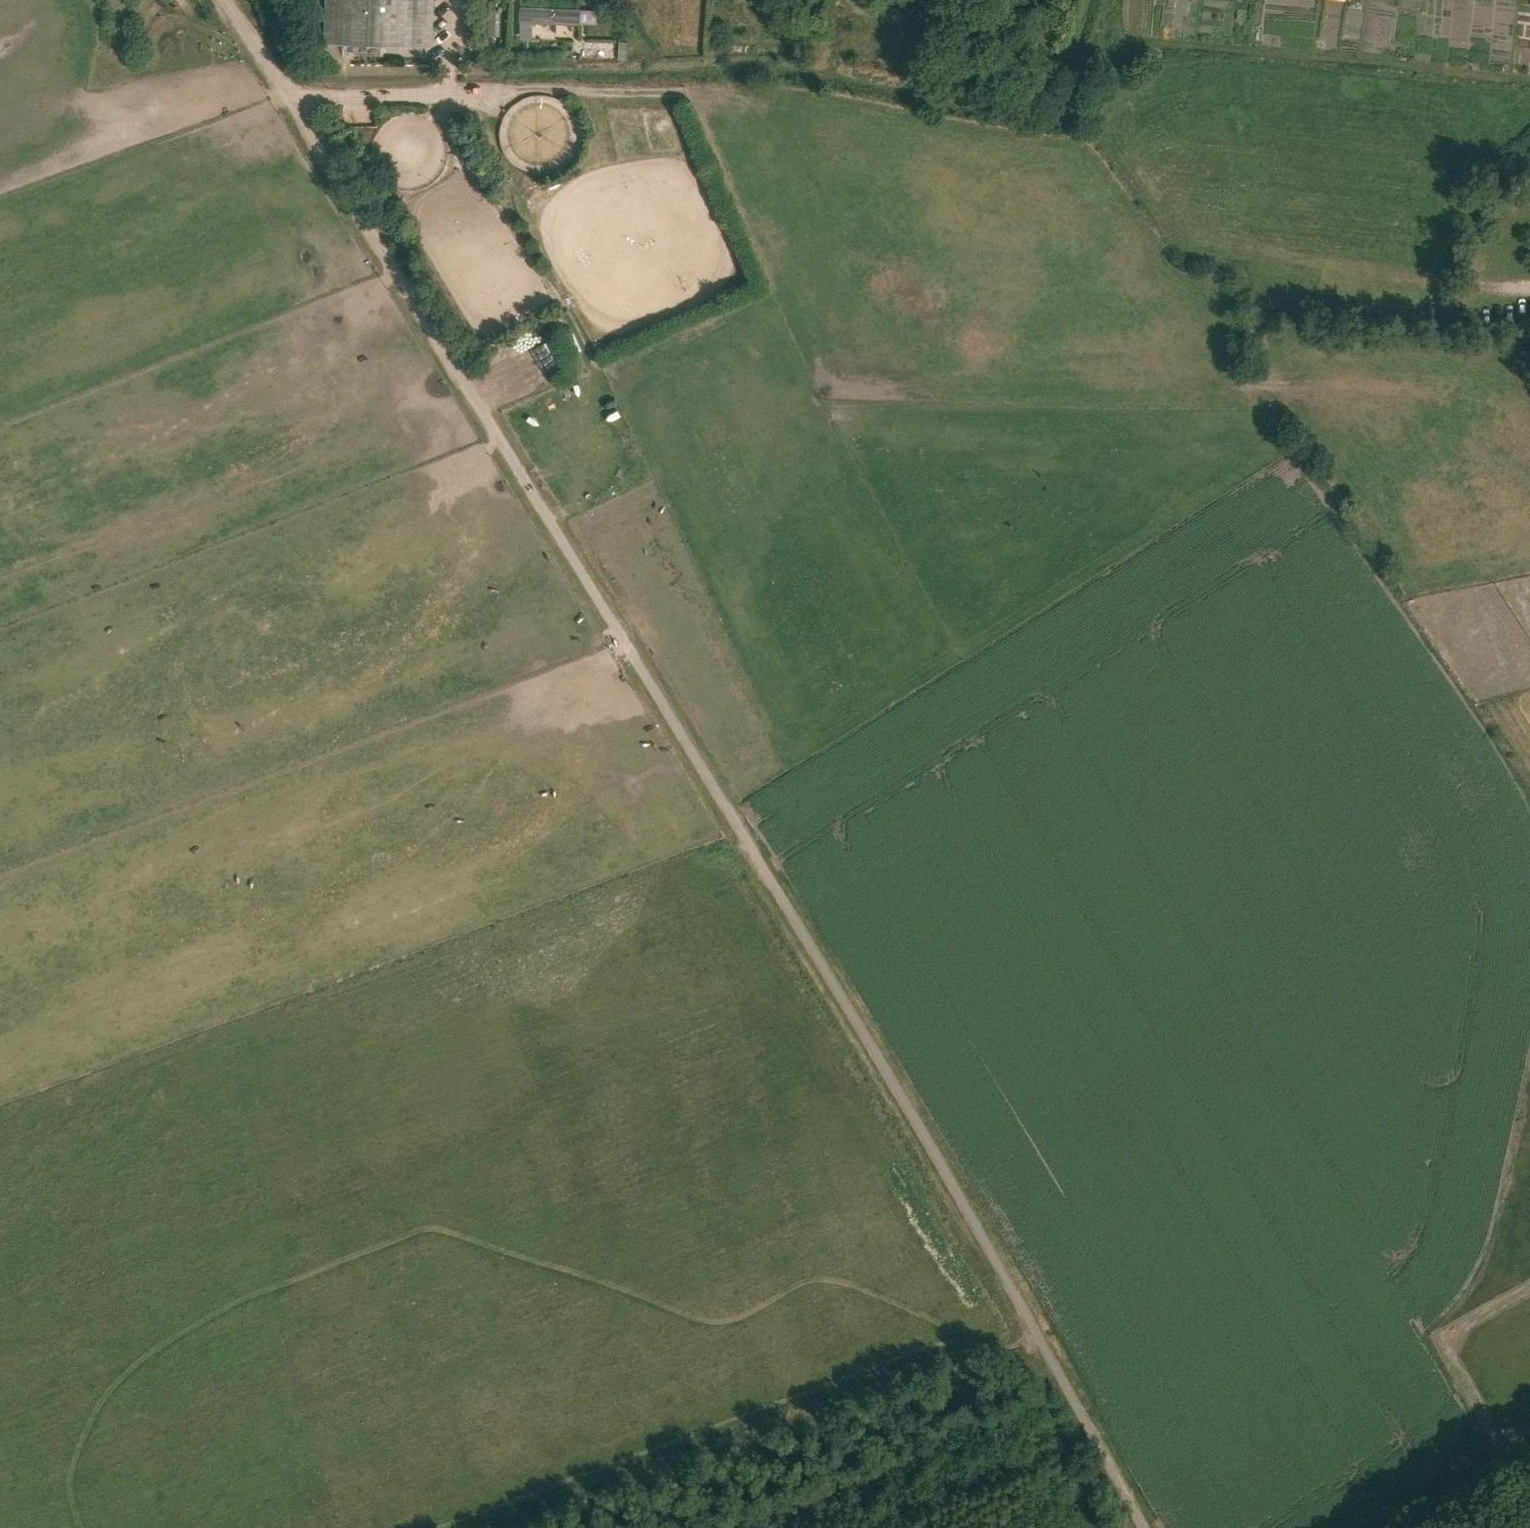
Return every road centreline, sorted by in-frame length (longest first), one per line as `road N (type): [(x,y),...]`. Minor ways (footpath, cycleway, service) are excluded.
road 1 (unclassified): [(228,0),(299,115)]

